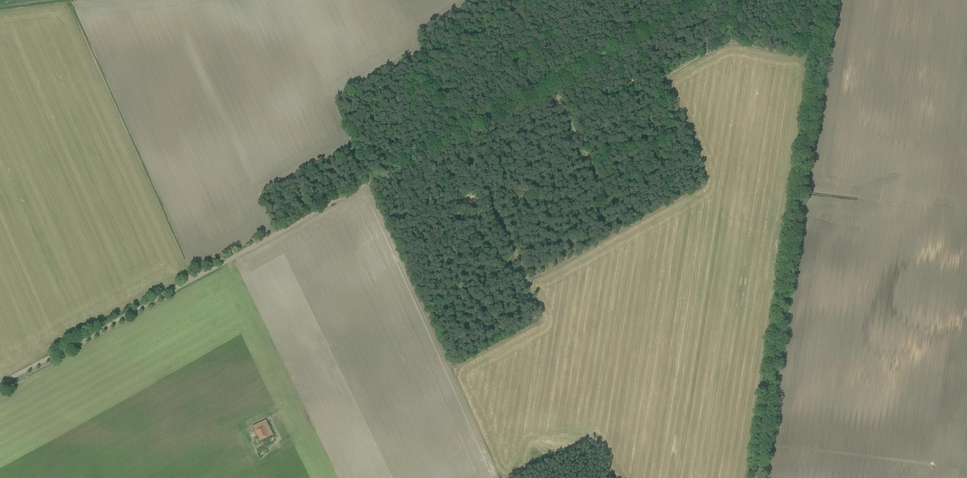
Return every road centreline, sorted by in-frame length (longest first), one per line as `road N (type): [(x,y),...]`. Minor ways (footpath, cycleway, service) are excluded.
road 1 (track): [(0,383),(703,0)]
road 2 (track): [(755,477),(828,0)]

